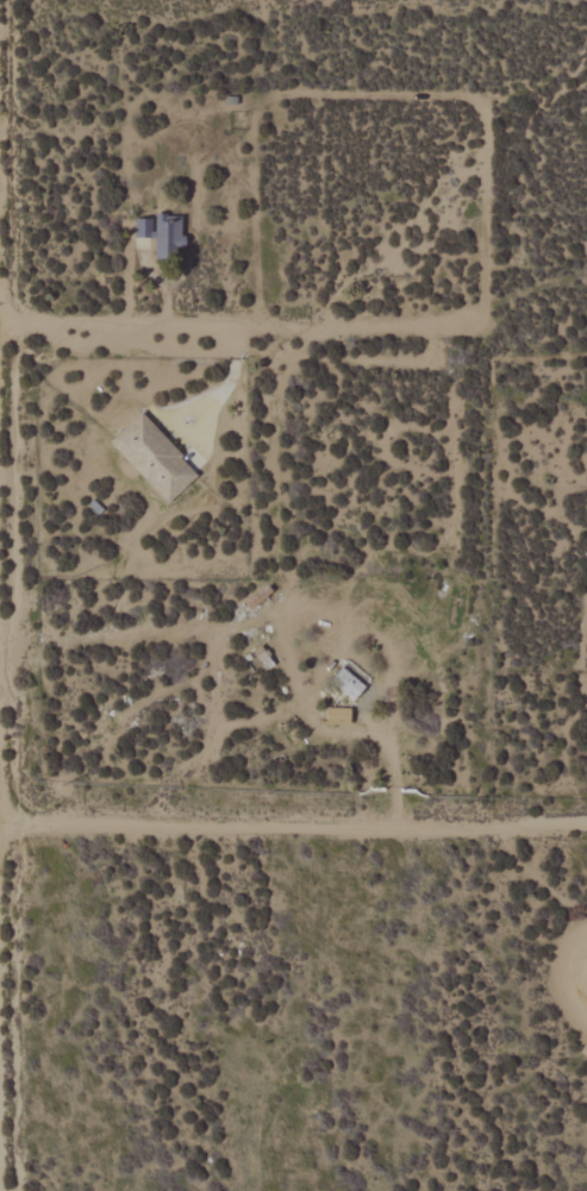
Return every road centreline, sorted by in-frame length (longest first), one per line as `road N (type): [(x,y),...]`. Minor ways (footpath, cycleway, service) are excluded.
road 1 (residential): [(2,822),(586,824)]
road 2 (residential): [(4,1190),(0,659)]
road 3 (residential): [(0,332),(510,332)]

